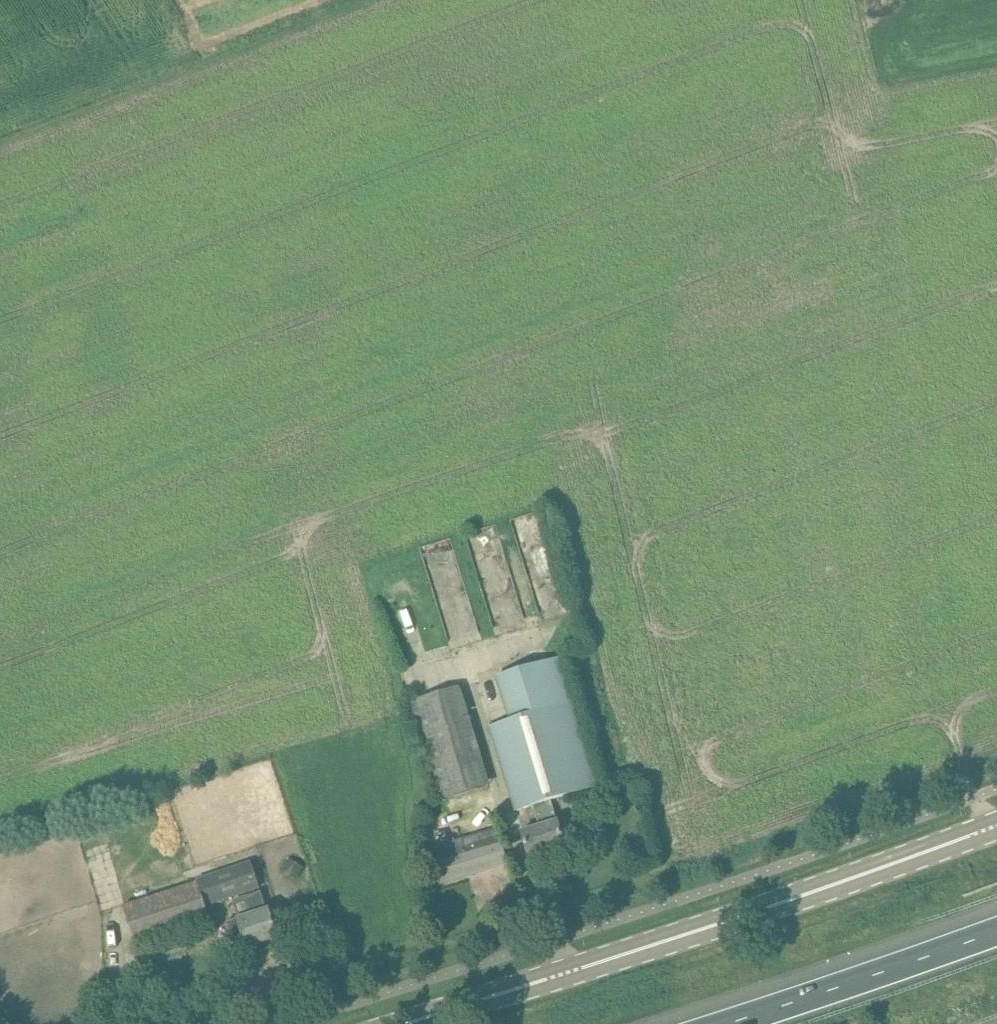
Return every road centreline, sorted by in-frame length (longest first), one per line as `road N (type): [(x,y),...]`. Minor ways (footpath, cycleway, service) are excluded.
road 1 (tertiary): [(412,1023),(996,827)]
road 2 (motorway): [(996,930),(722,1023)]

